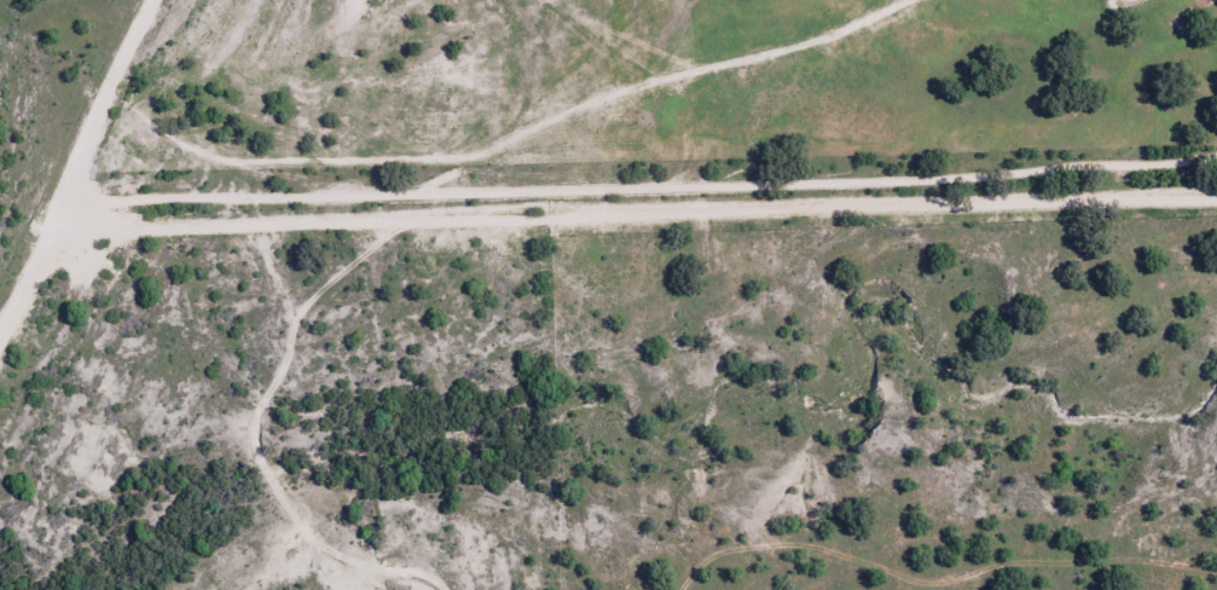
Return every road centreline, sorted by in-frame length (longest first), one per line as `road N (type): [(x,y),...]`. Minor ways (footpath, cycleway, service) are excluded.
road 1 (residential): [(0,359),(64,255),(98,236),(140,226),(1216,196)]
road 2 (track): [(905,0),(831,35),(539,120),(469,157),(219,162),(121,100)]

